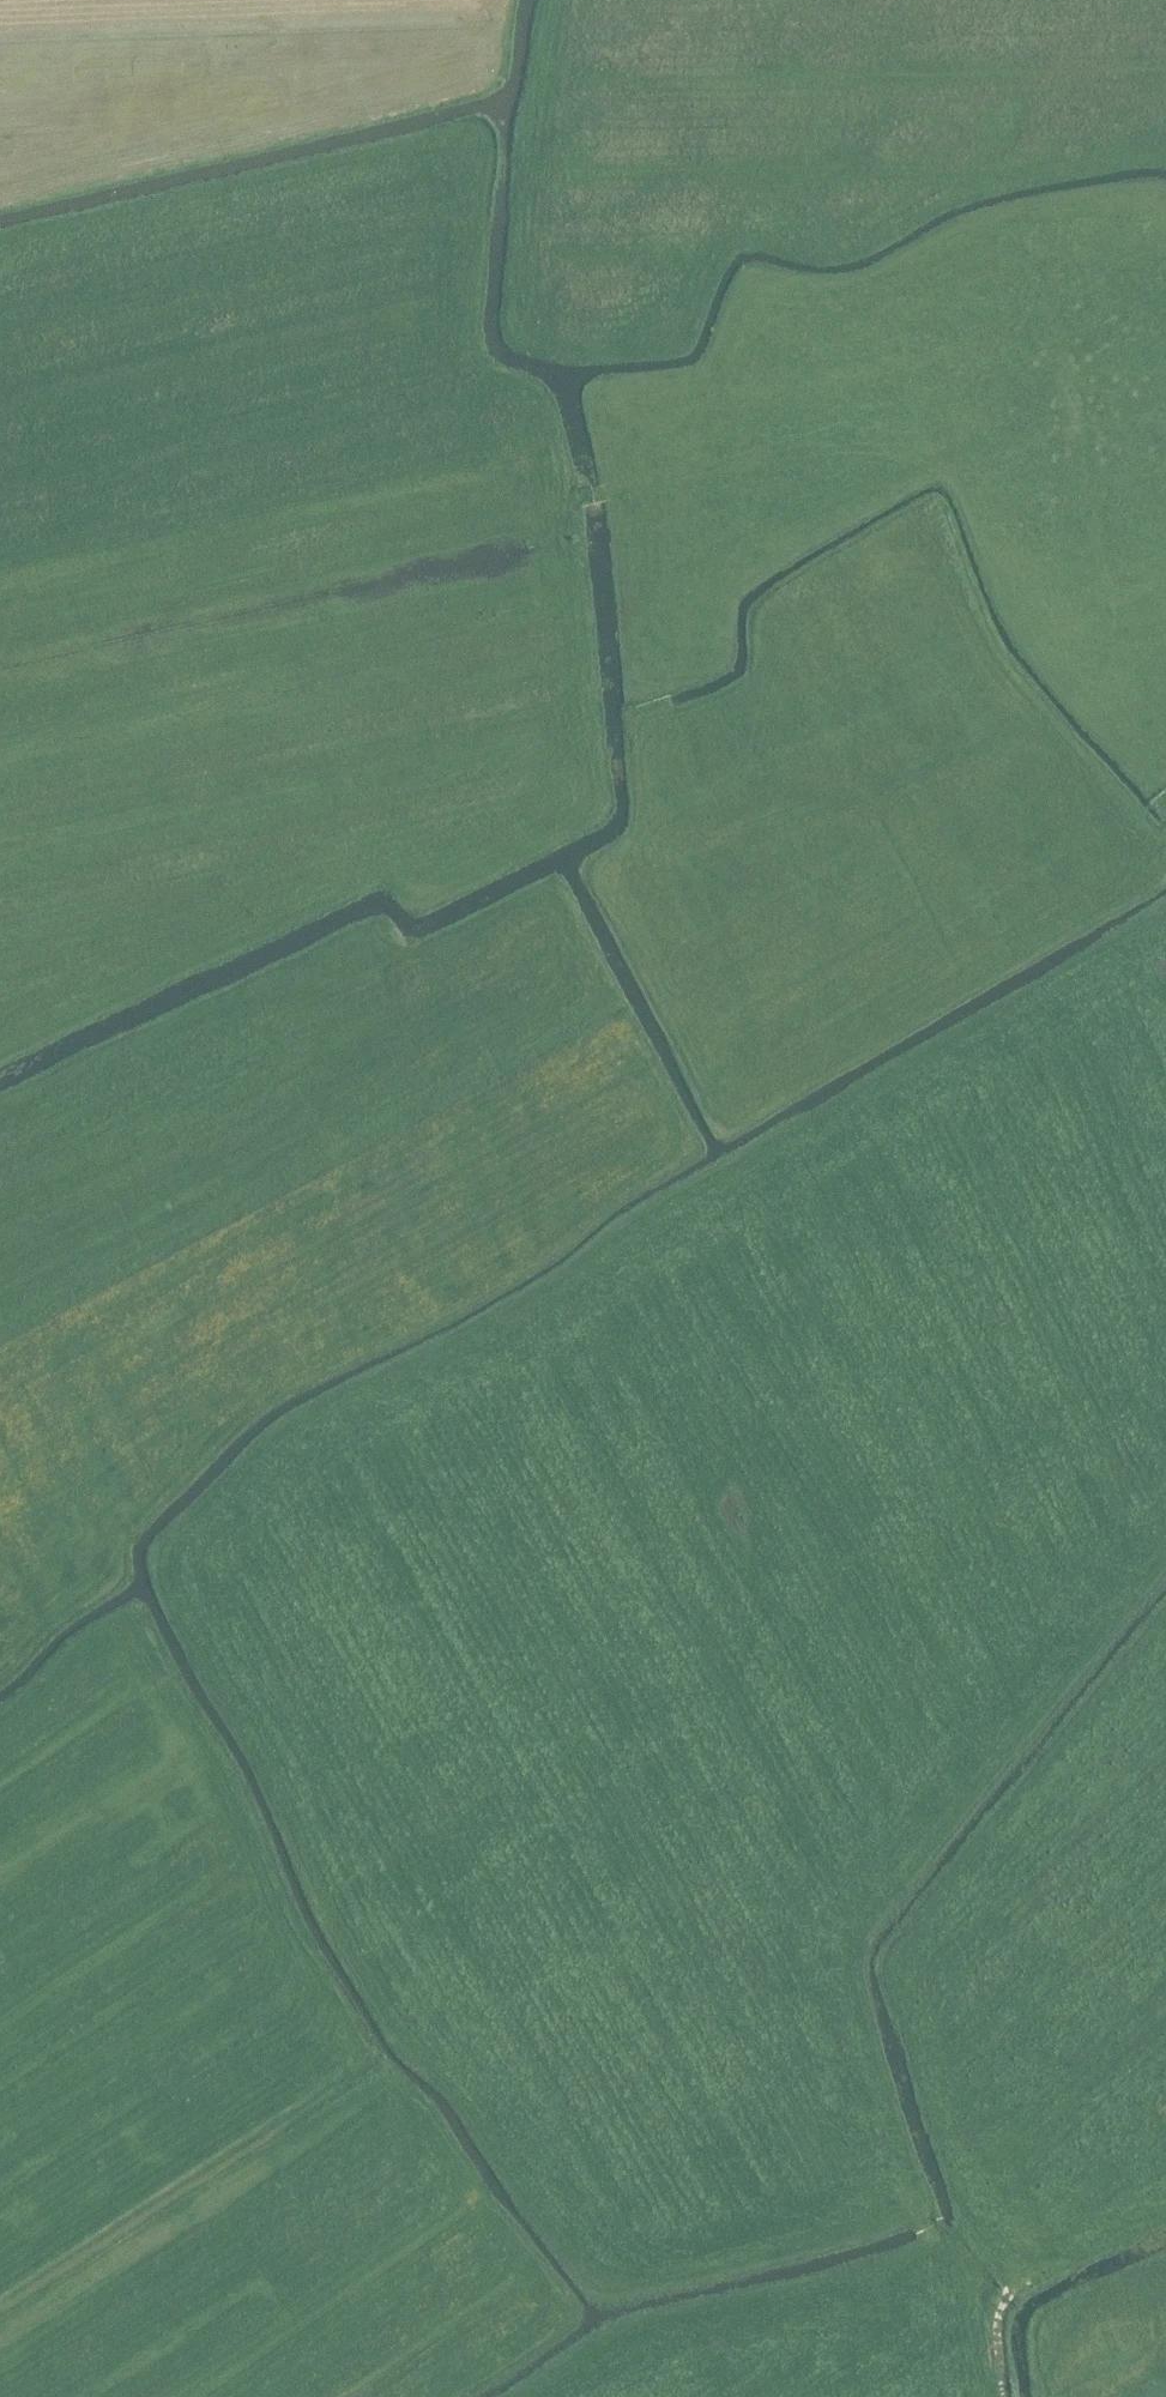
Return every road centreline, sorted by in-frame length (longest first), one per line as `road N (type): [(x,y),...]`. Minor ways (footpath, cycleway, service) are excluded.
road 1 (track): [(838,1938),(838,2009),(916,2197),(946,2253),(998,2304)]
road 2 (track): [(1165,2206),(998,2304),(1005,2396)]

